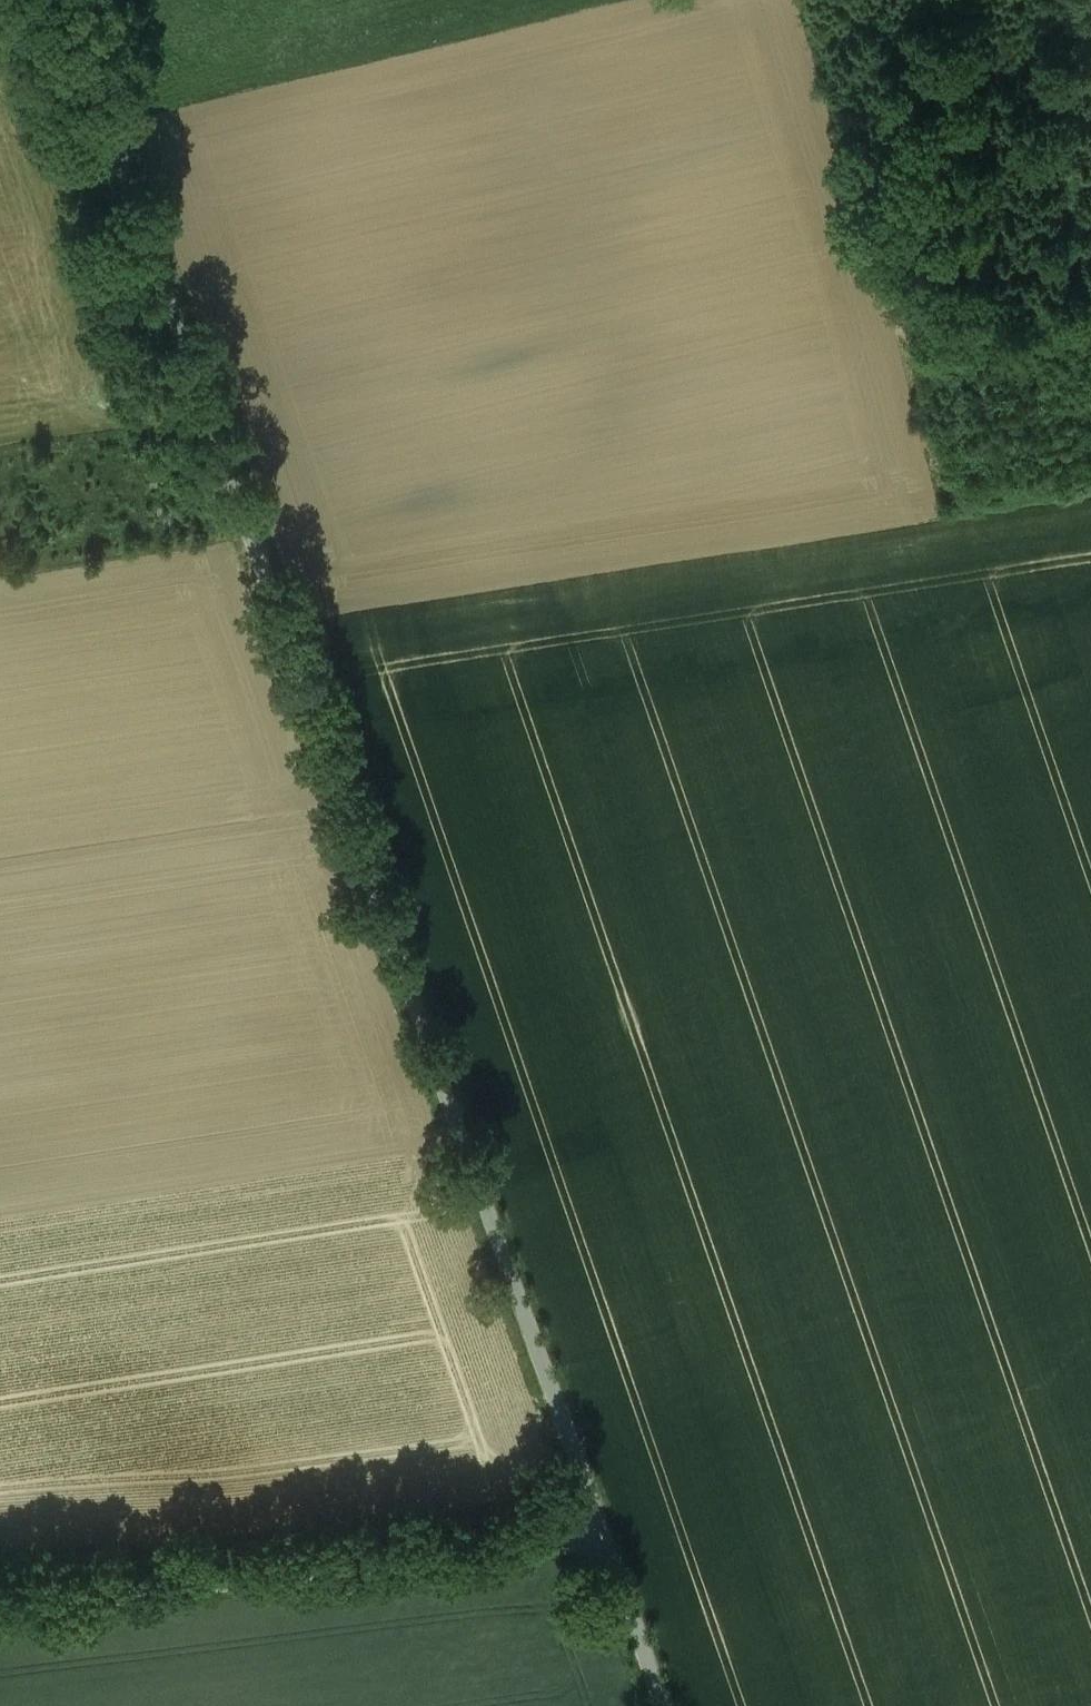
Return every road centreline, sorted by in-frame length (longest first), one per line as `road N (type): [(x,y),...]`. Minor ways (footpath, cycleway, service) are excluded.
road 1 (unclassified): [(90,0),(128,153),(271,536),(599,1527)]
road 2 (unclassified): [(0,1604),(599,1527)]
road 3 (unclassified): [(599,1527),(662,1705)]

